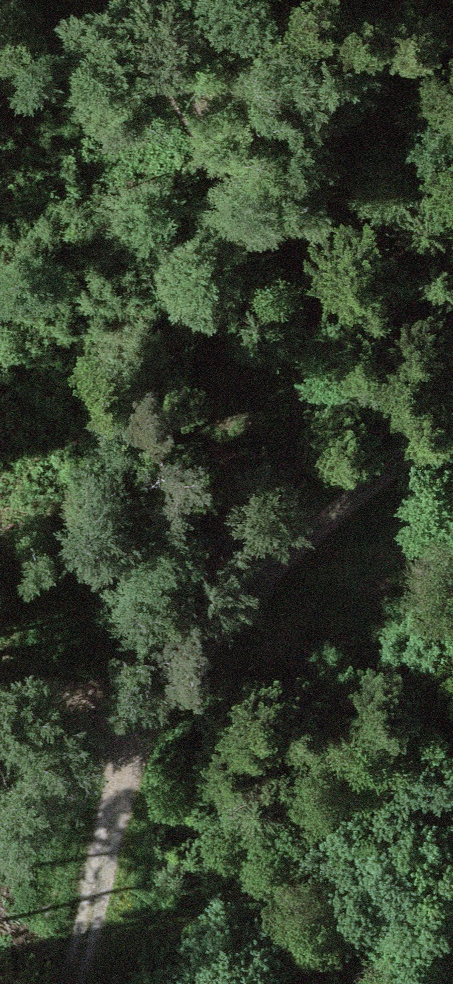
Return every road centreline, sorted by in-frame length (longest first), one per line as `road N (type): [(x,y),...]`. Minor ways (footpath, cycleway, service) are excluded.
road 1 (track): [(69,983),(139,739),(191,653),(452,415)]
road 2 (track): [(95,0),(256,302),(191,653)]
road 3 (track): [(0,695),(139,739)]

